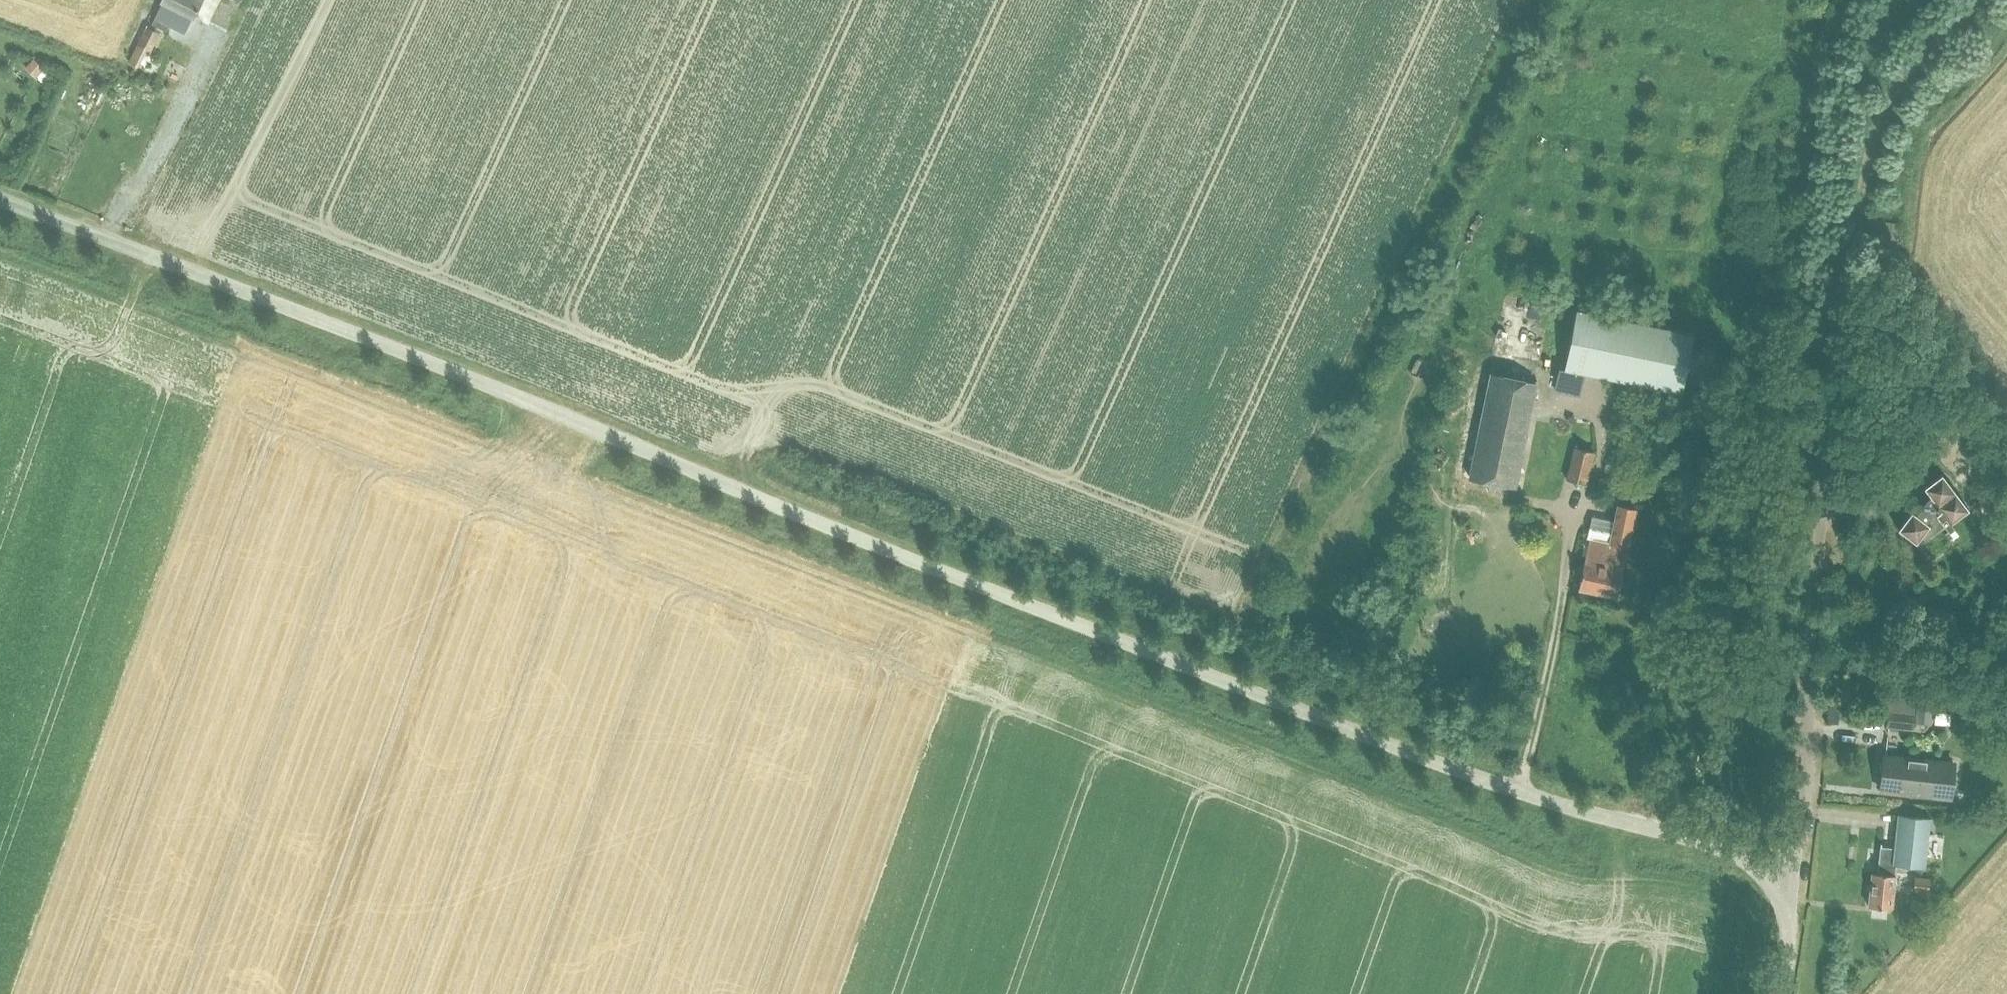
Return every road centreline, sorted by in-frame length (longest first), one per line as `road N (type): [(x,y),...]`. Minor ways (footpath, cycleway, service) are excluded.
road 1 (unclassified): [(1793,879),(1743,856),(1522,793),(0,203)]
road 2 (unclassified): [(1793,879),(1812,596),(1874,134),(1890,91),(1972,0)]

